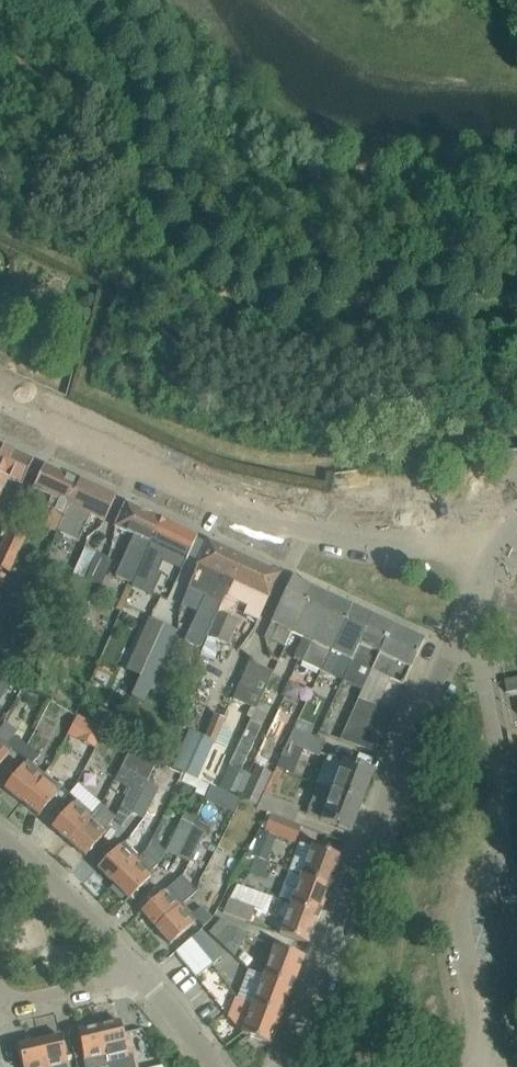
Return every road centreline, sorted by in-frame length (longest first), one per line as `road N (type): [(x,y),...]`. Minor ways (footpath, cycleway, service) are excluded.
road 1 (residential): [(287,1066),(375,822),(479,583),(474,545)]
road 2 (tertiary): [(474,545),(361,551),(305,535),(0,392)]
road 3 (residential): [(137,968),(0,836)]
road 4 (residential): [(0,990),(30,1001),(137,968)]
road 5 (residential): [(215,1066),(137,968)]

